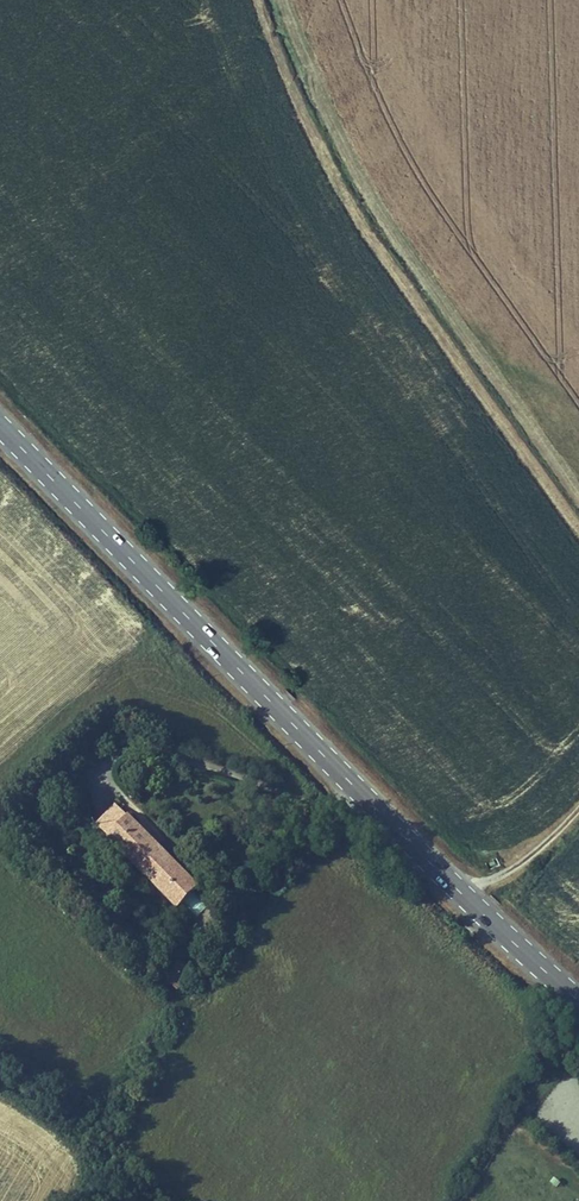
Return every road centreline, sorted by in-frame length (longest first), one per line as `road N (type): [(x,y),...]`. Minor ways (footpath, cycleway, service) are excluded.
road 1 (primary): [(578,995),(459,893),(0,422)]
road 2 (track): [(459,893),(494,879),(578,812)]

